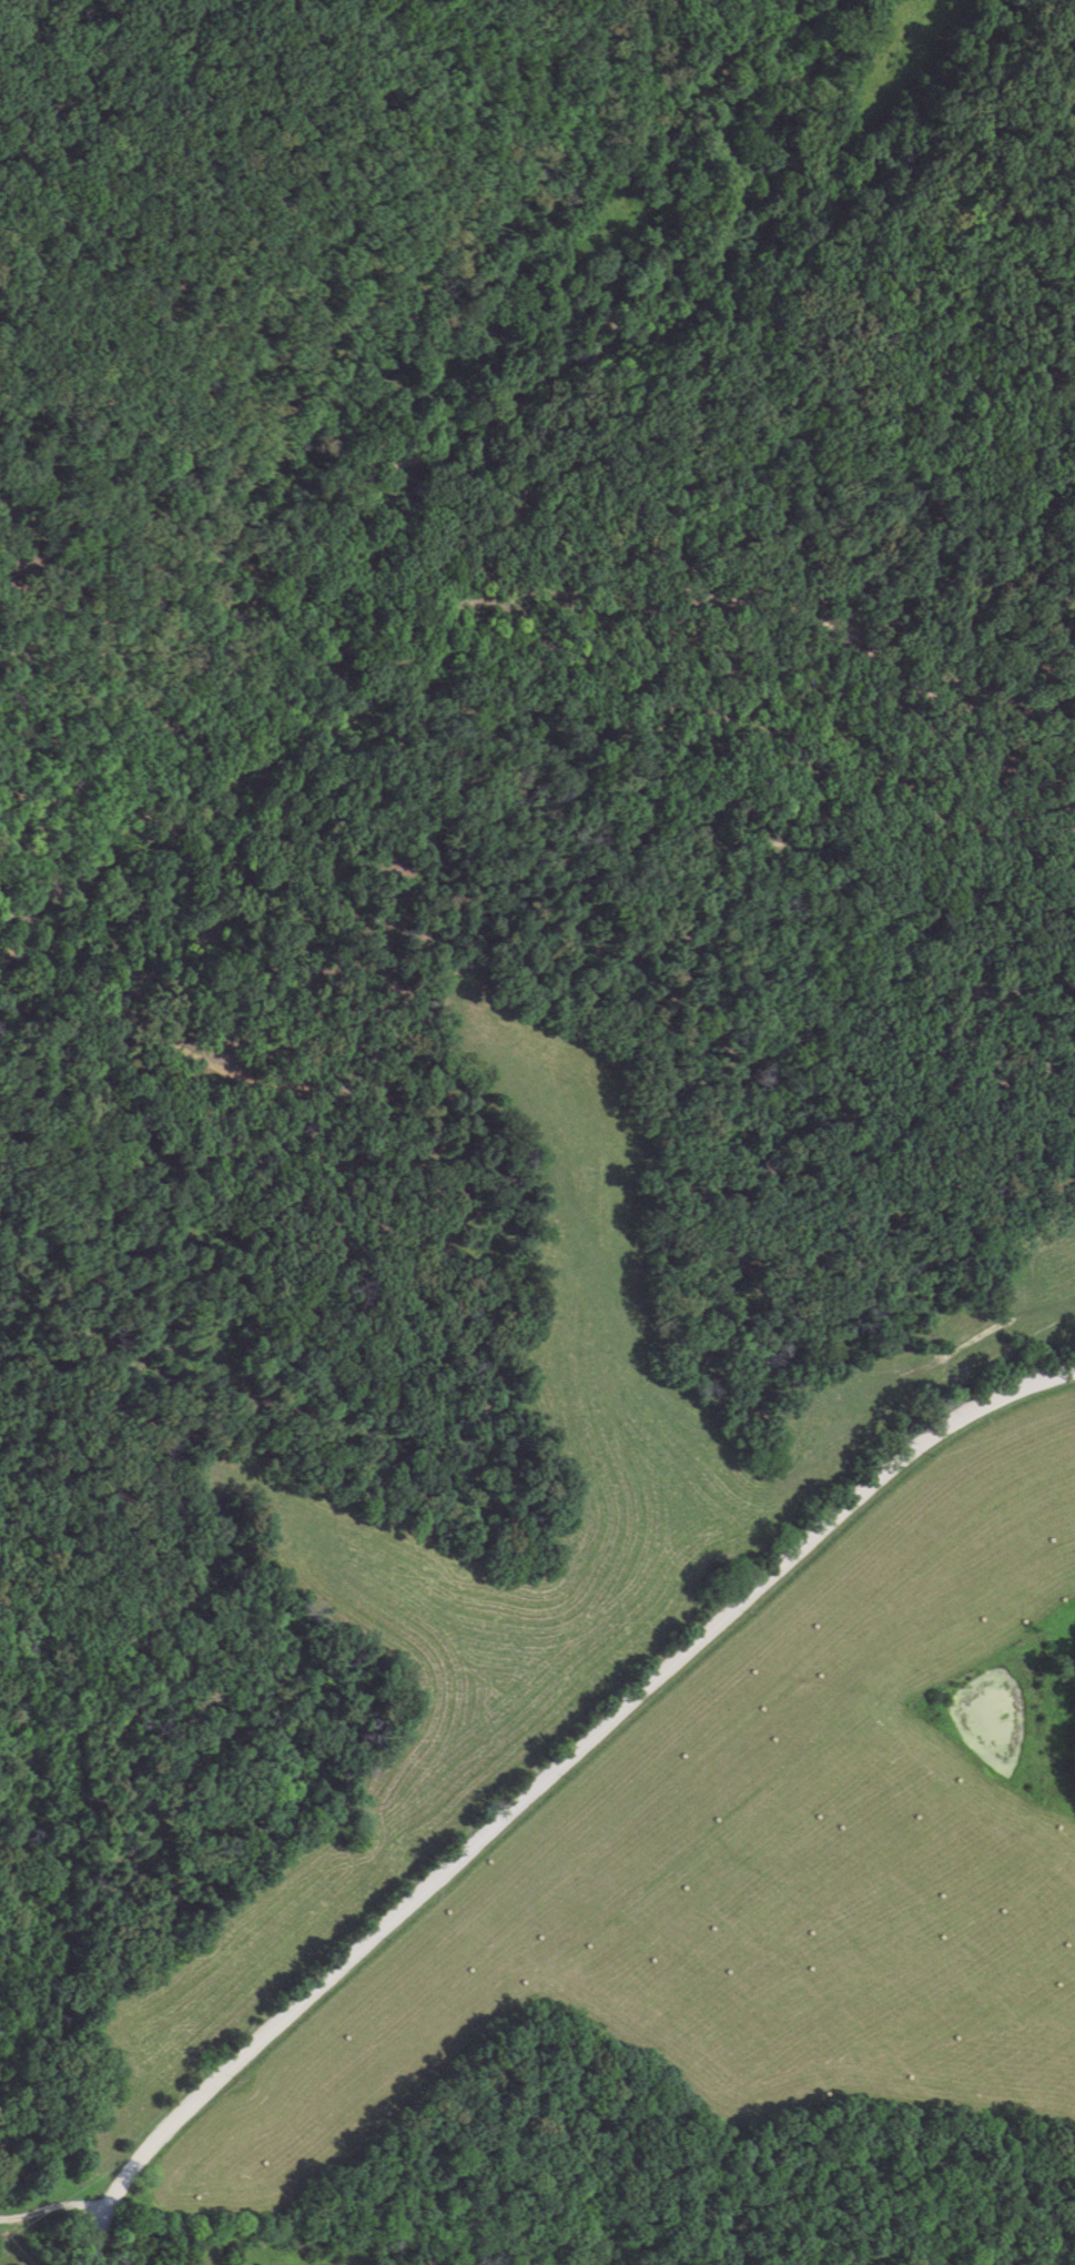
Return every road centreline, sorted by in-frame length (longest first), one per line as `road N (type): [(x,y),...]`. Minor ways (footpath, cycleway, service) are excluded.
road 1 (residential): [(1074,1374),(980,1412),(919,1448),(291,2009),(144,2152),(103,2220),(94,2264)]

